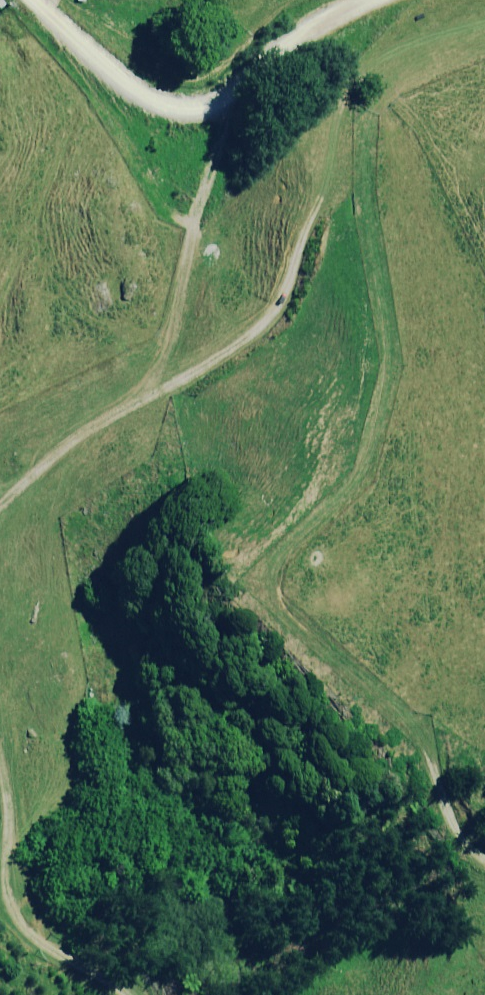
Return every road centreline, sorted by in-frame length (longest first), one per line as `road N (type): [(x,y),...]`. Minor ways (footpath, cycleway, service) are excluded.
road 1 (track): [(358,77),(371,111),(365,171),(391,357),(368,475),(275,560),(269,585),(278,616),(415,730),(447,814),(473,855),(484,861)]
road 2 (track): [(484,25),(364,69),(342,98),(315,213),(267,322),(211,365),(84,429),(0,506)]
road 3 (residential): [(374,0),(293,42),(223,99),(200,109),(139,95),(32,0)]
road 4 (track): [(141,401),(172,338),(230,94)]
road 5 (track): [(0,750),(11,906),(29,935),(126,994)]

